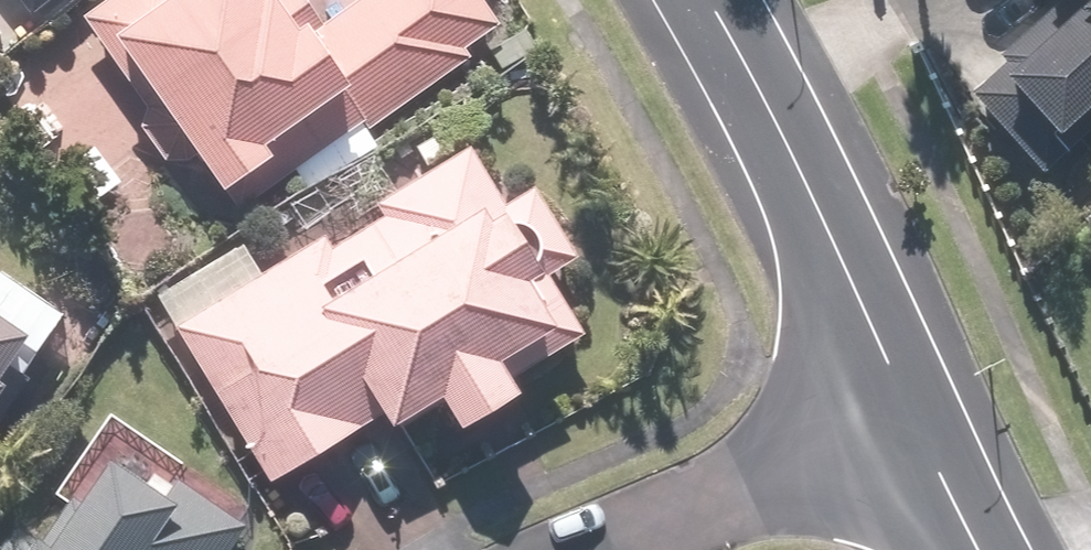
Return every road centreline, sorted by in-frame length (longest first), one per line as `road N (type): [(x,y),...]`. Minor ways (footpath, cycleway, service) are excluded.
road 1 (residential): [(717,0),(758,59),(904,397)]
road 2 (residential): [(904,397),(579,549)]
road 3 (residential): [(904,397),(980,549)]

